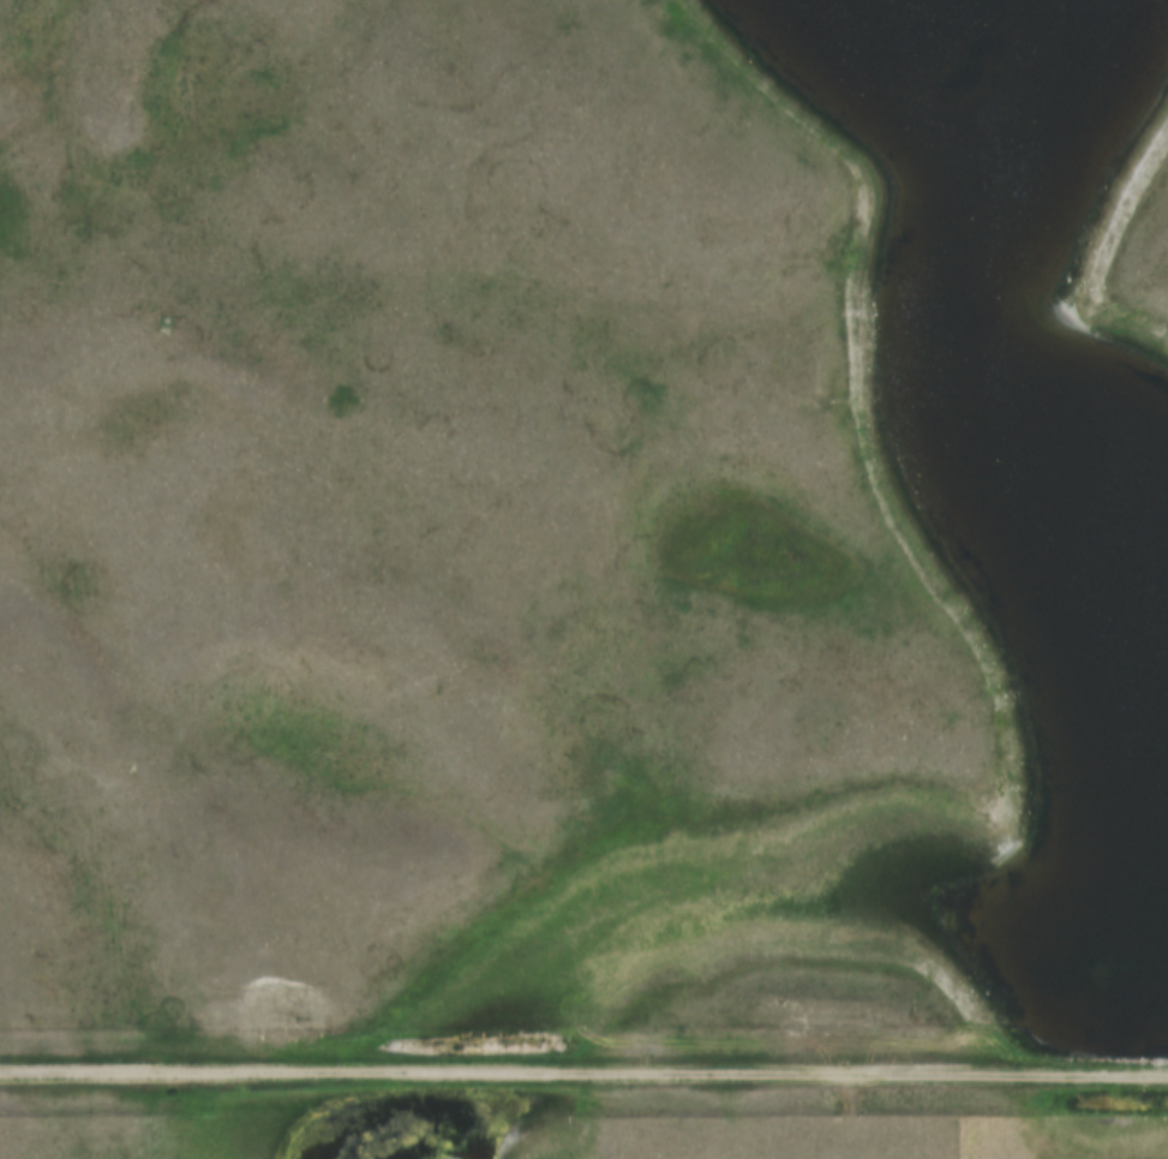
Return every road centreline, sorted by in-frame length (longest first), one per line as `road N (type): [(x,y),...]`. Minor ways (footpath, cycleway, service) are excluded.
road 1 (track): [(1167,1073),(0,1074)]

